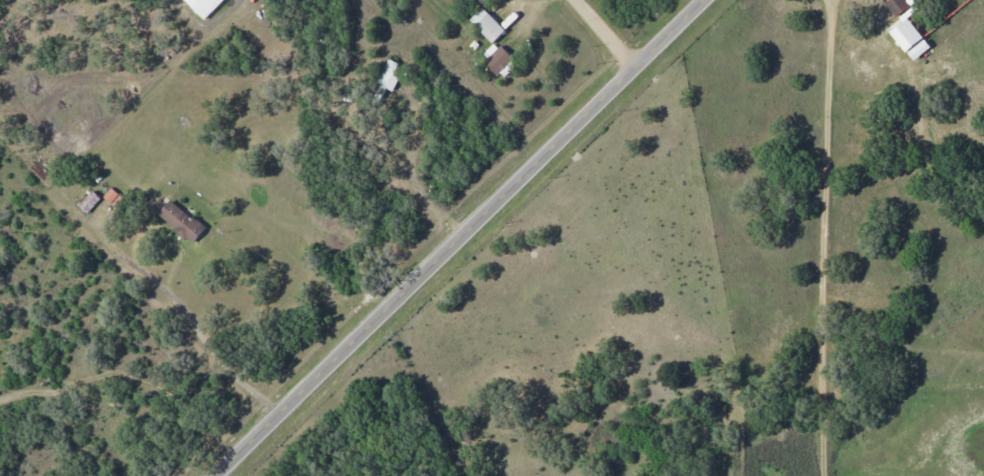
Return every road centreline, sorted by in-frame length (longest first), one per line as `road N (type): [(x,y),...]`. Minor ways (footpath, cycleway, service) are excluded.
road 1 (secondary): [(709,0),(215,475)]

